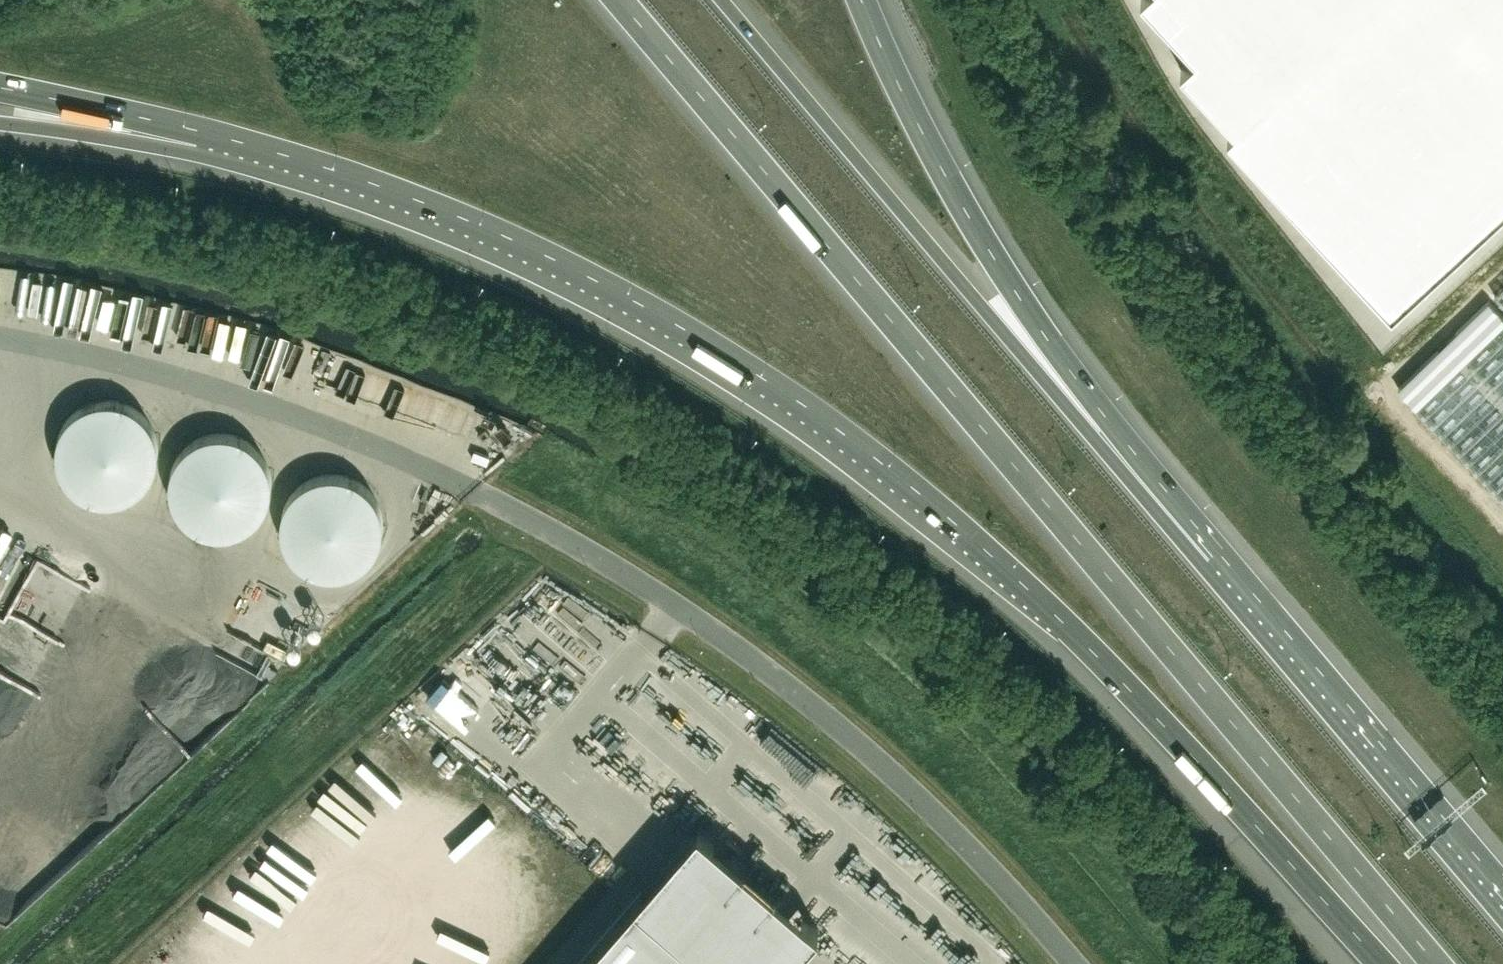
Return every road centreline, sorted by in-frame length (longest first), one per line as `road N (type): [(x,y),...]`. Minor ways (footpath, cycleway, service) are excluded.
road 1 (motorway): [(199,132),(360,179),(511,239),(776,388),(873,458),(1044,605),(1380,963)]
road 2 (motorway): [(615,0),(1435,963)]
road 3 (unclassified): [(473,491),(653,592),(823,715),(946,825),(1075,963)]
road 4 (motorway): [(1207,565),(722,0)]
road 5 (motorway): [(1207,565),(961,205),(864,0)]
road 6 (motorway): [(1502,913),(1207,565)]
road 7 (motorway): [(0,88),(199,132)]
road 8 (motorway): [(0,119),(199,132)]

